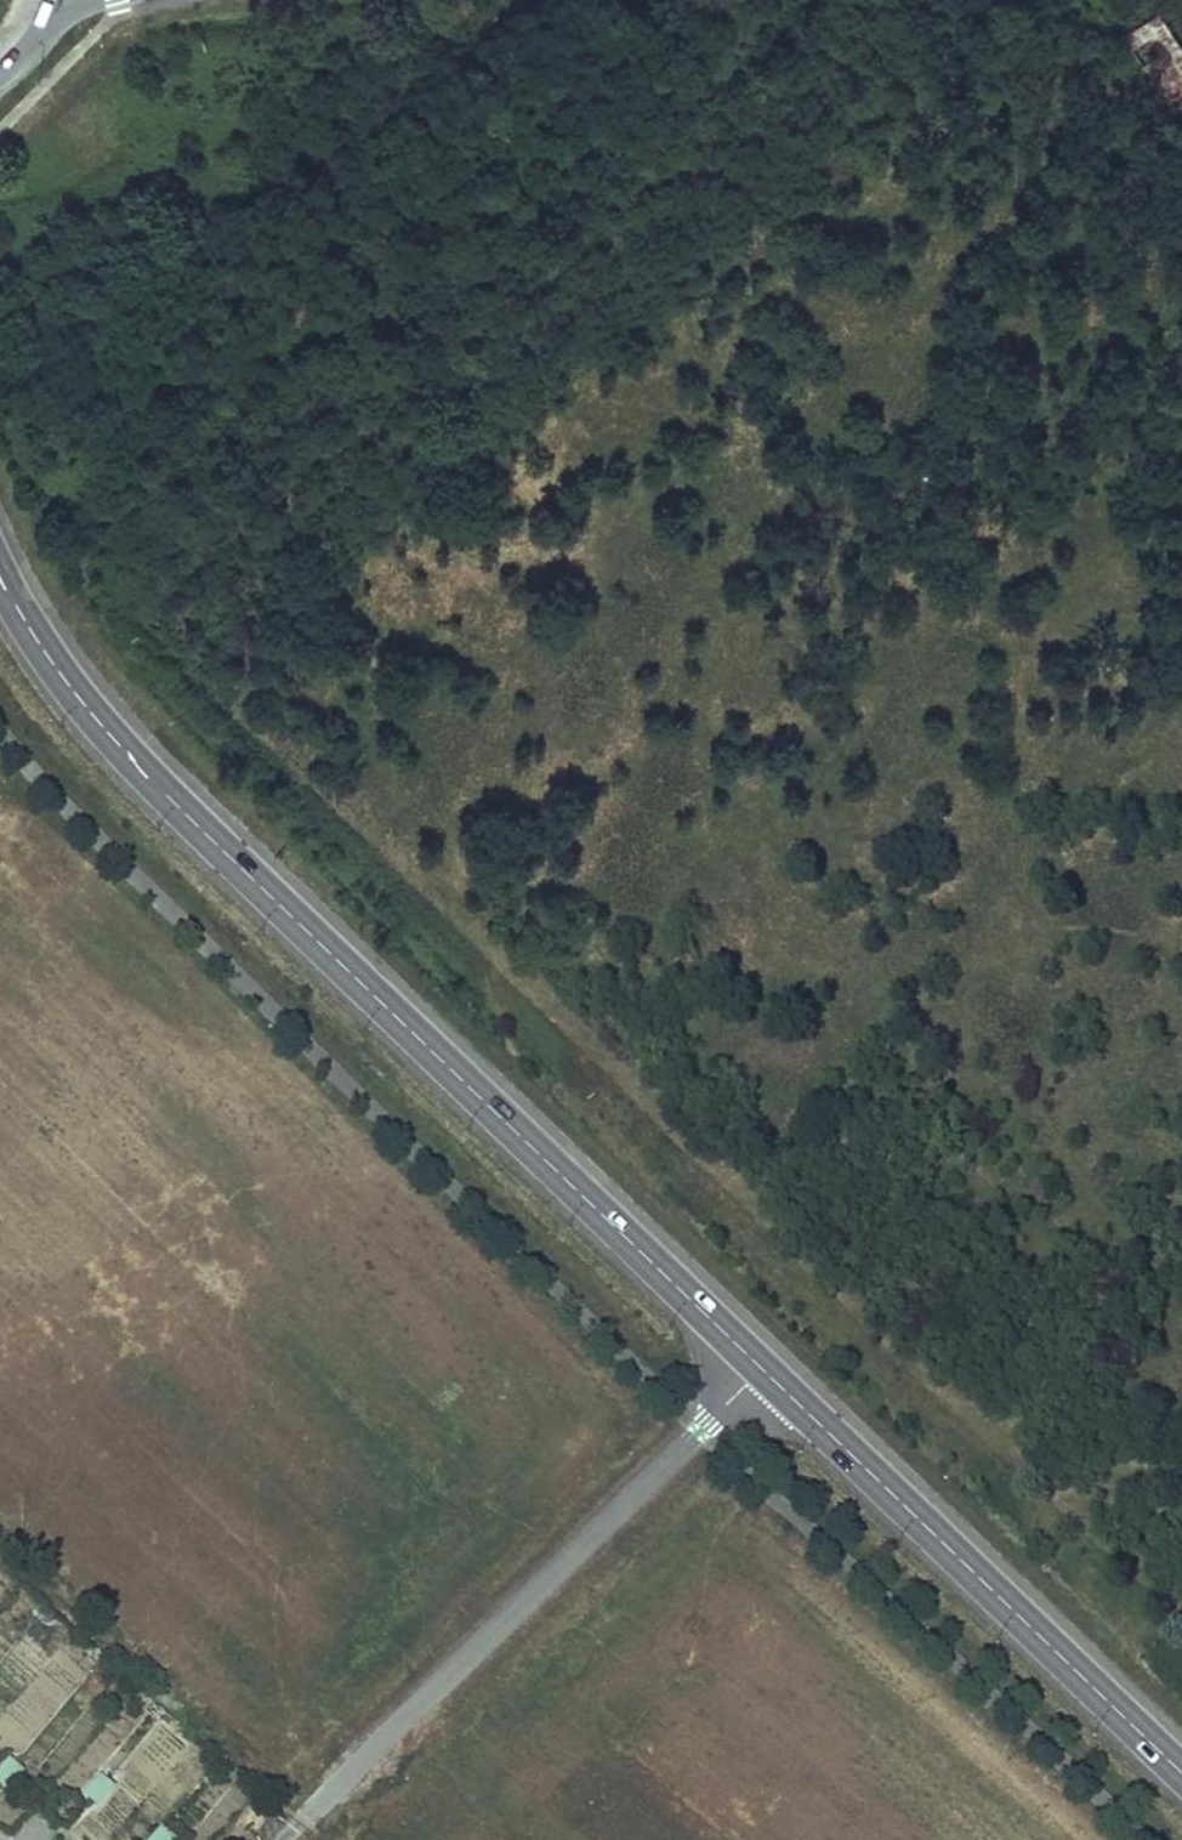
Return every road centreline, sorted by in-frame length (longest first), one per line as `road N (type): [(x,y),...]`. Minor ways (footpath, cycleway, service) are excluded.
road 1 (unclassified): [(0,575),(25,625),(98,722),(224,852),(1181,1767)]

